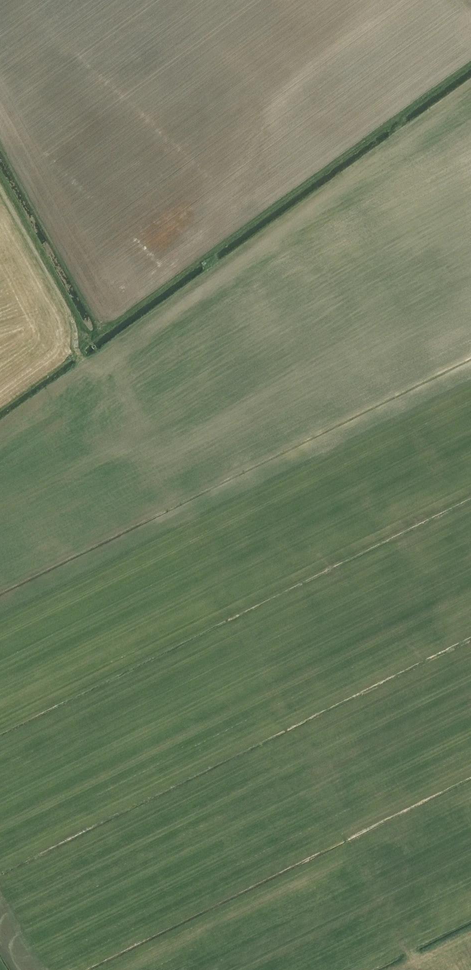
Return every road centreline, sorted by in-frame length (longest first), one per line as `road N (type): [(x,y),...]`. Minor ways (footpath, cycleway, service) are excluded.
road 1 (track): [(0,186),(71,313),(77,352),(104,377),(412,950)]

